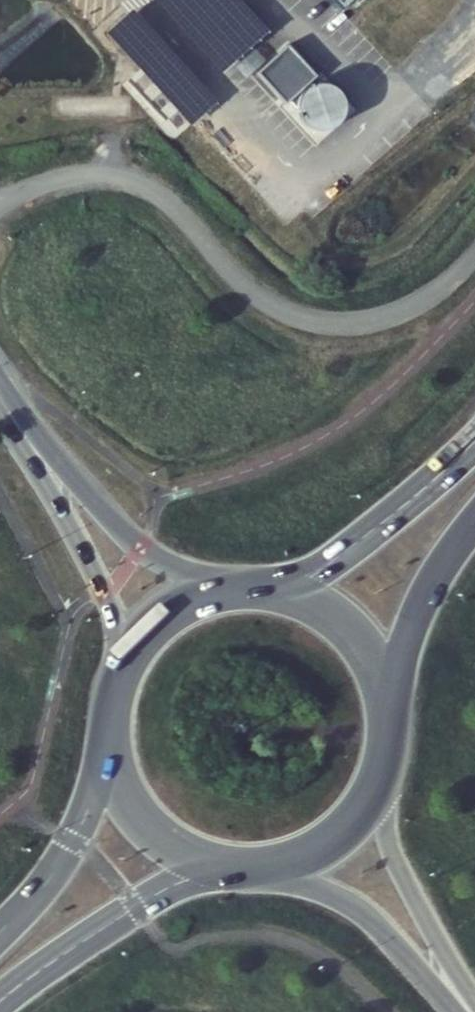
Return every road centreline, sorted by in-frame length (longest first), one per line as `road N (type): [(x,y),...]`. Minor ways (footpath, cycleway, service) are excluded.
road 1 (tertiary): [(0,402),(104,594),(116,689)]
road 2 (tertiary): [(235,593),(141,550),(0,402)]
road 3 (trunk): [(0,1003),(152,899),(235,867)]
road 4 (tertiary): [(474,1002),(399,866),(381,760)]
road 5 (trunk): [(474,444),(331,565),(268,594)]
road 6 (tertiary): [(264,866),(365,914),(457,1011)]
road 7 (trunk): [(384,732),(416,611),(474,521)]
road 8 (trunk): [(111,750),(77,838),(0,933)]
road 9 (trunk): [(384,732),(373,675),(352,642),(323,615),(268,594)]
road 10 (trunk): [(111,750),(127,797),(159,835),(187,853),(235,867)]
road 11 (trunk): [(264,866),(312,851),(339,832),(361,806),(381,760)]
road 12 (trunk): [(235,593),(161,623),(116,689)]

